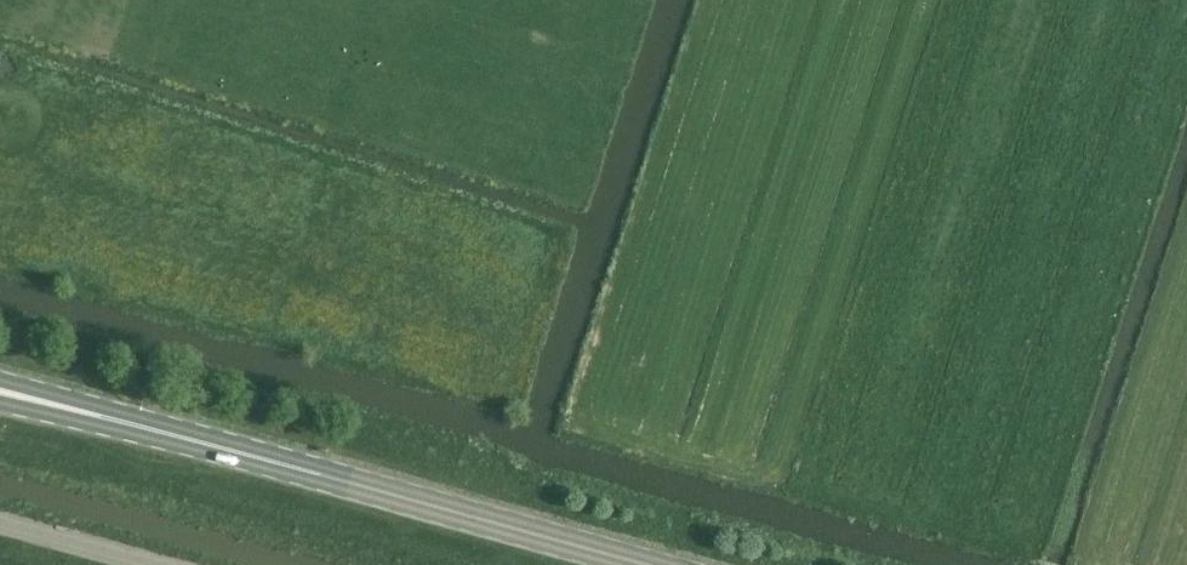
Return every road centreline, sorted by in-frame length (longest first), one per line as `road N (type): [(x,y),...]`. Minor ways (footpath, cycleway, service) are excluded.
road 1 (primary): [(650,564),(0,394)]

